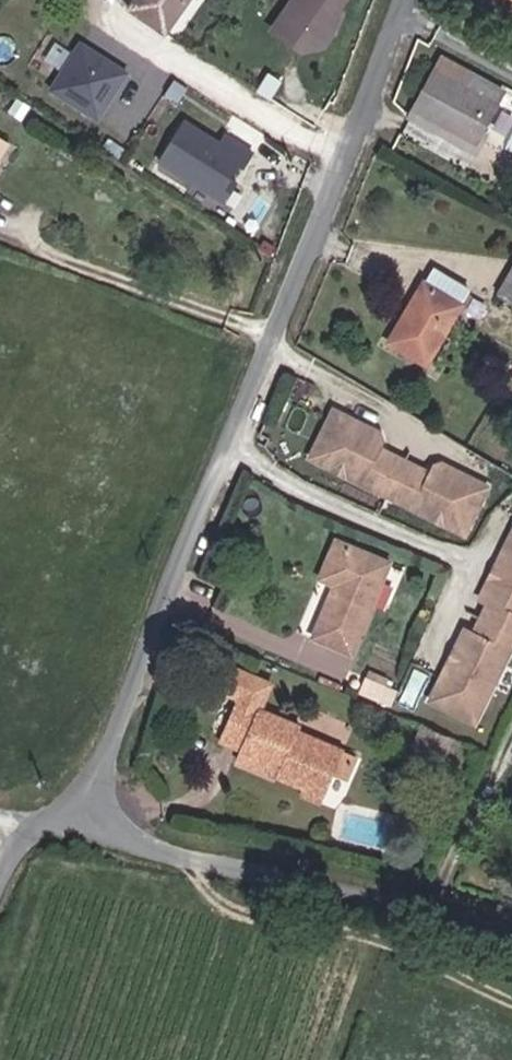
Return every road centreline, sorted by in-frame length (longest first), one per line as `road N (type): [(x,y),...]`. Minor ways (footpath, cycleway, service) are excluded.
road 1 (residential): [(404,0),(109,760),(84,798),(49,825)]
road 2 (unclassified): [(49,825),(511,939)]

